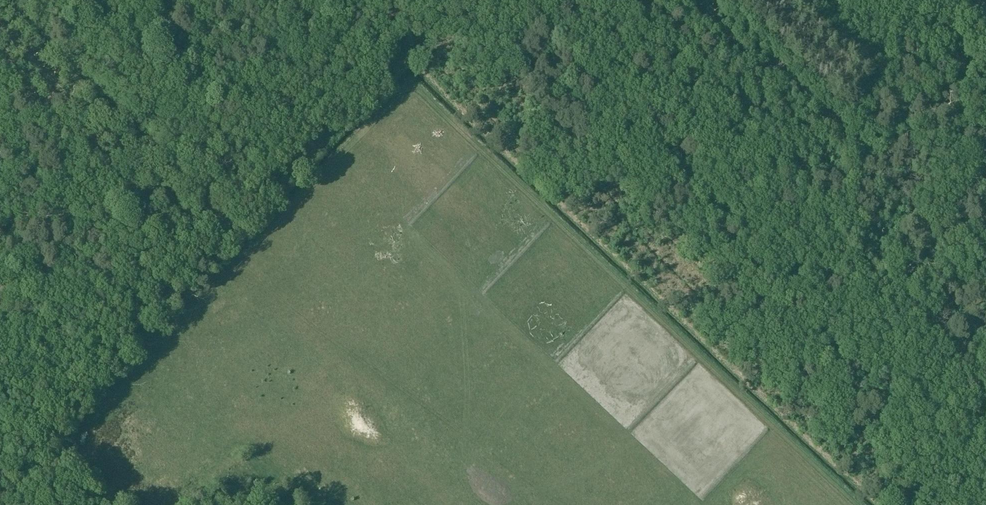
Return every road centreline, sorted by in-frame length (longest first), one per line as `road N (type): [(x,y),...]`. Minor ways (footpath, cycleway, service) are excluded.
road 1 (track): [(859,504),(417,88),(400,93),(243,255),(234,256),(206,230)]
road 2 (track): [(430,0),(206,230)]
road 3 (track): [(206,230),(0,30)]
road 4 (track): [(985,103),(923,0)]

